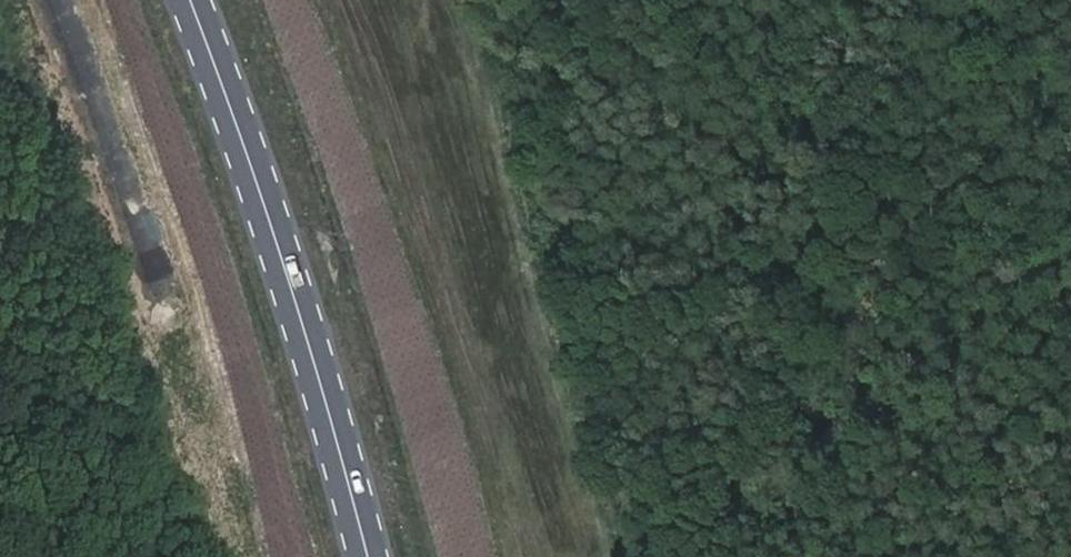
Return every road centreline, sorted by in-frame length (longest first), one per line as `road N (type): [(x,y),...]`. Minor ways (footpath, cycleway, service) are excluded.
road 1 (primary): [(372,556),(286,254),(197,0)]

